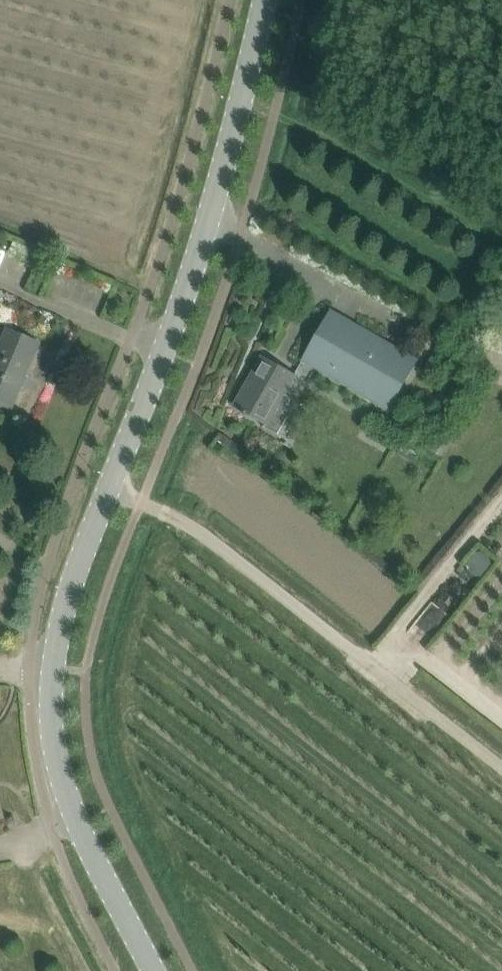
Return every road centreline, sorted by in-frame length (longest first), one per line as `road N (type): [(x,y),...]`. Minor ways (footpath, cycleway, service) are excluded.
road 1 (secondary): [(152,970),(81,833),(58,764),(56,667),(107,492),(167,347),(267,0)]
road 2 (track): [(501,762),(186,524),(107,492)]

